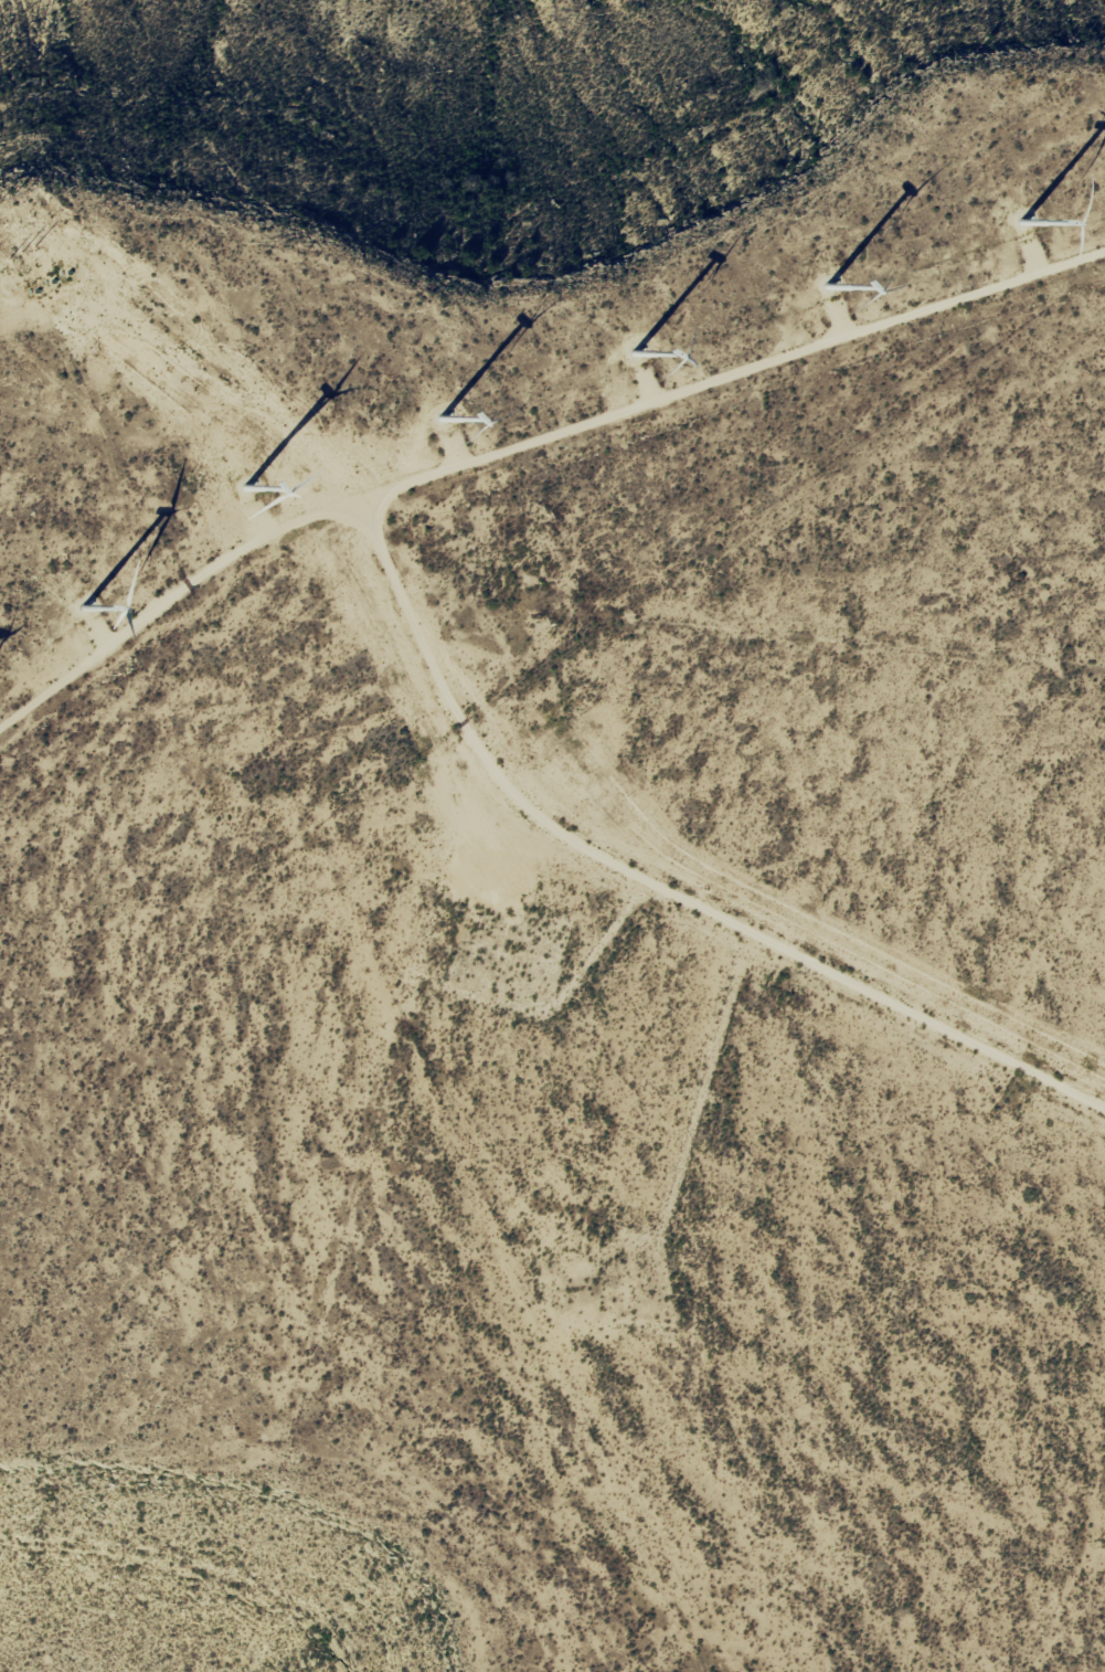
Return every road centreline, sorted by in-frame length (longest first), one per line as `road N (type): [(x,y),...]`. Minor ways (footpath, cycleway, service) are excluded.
road 1 (track): [(381,593),(490,807),(621,923),(1020,1110),(1104,1141)]

